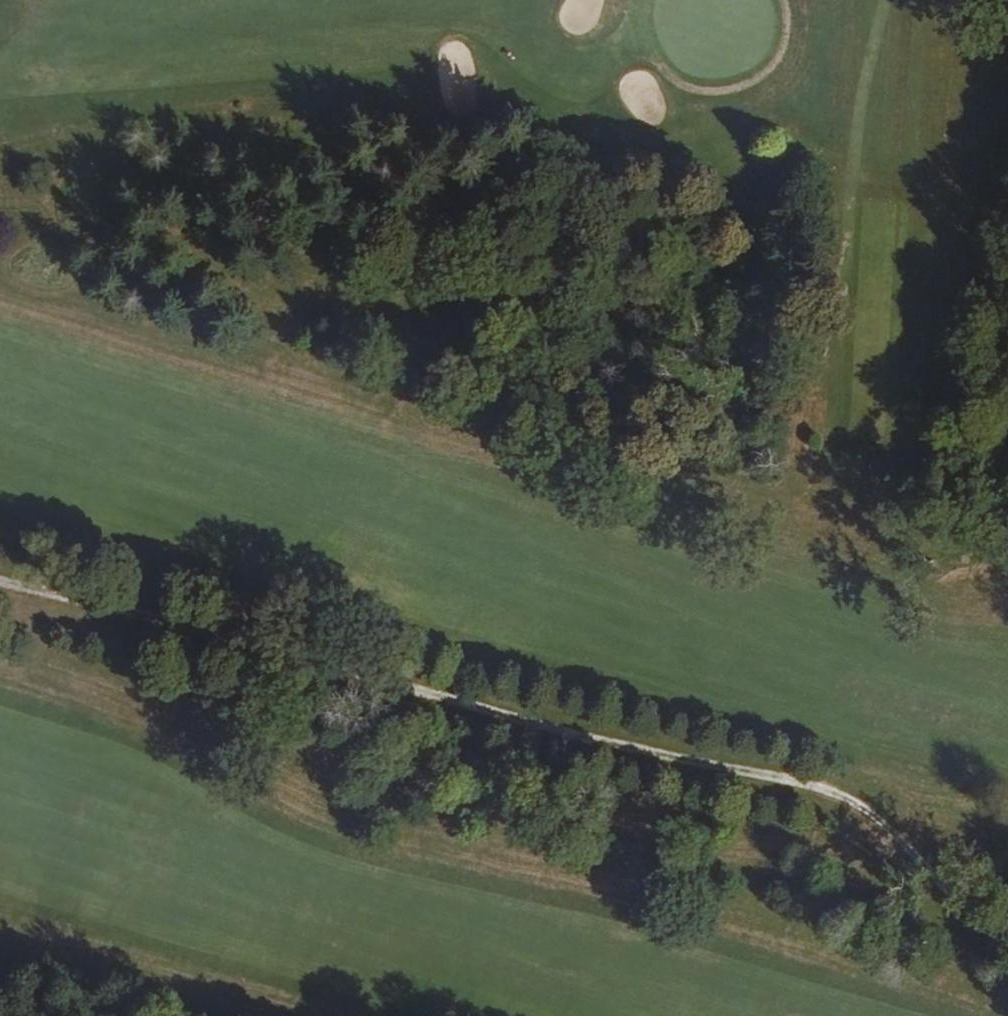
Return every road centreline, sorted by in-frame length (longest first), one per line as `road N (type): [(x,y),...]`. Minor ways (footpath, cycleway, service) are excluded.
road 1 (track): [(0,587),(603,742),(833,793),(932,867),(1007,888)]

